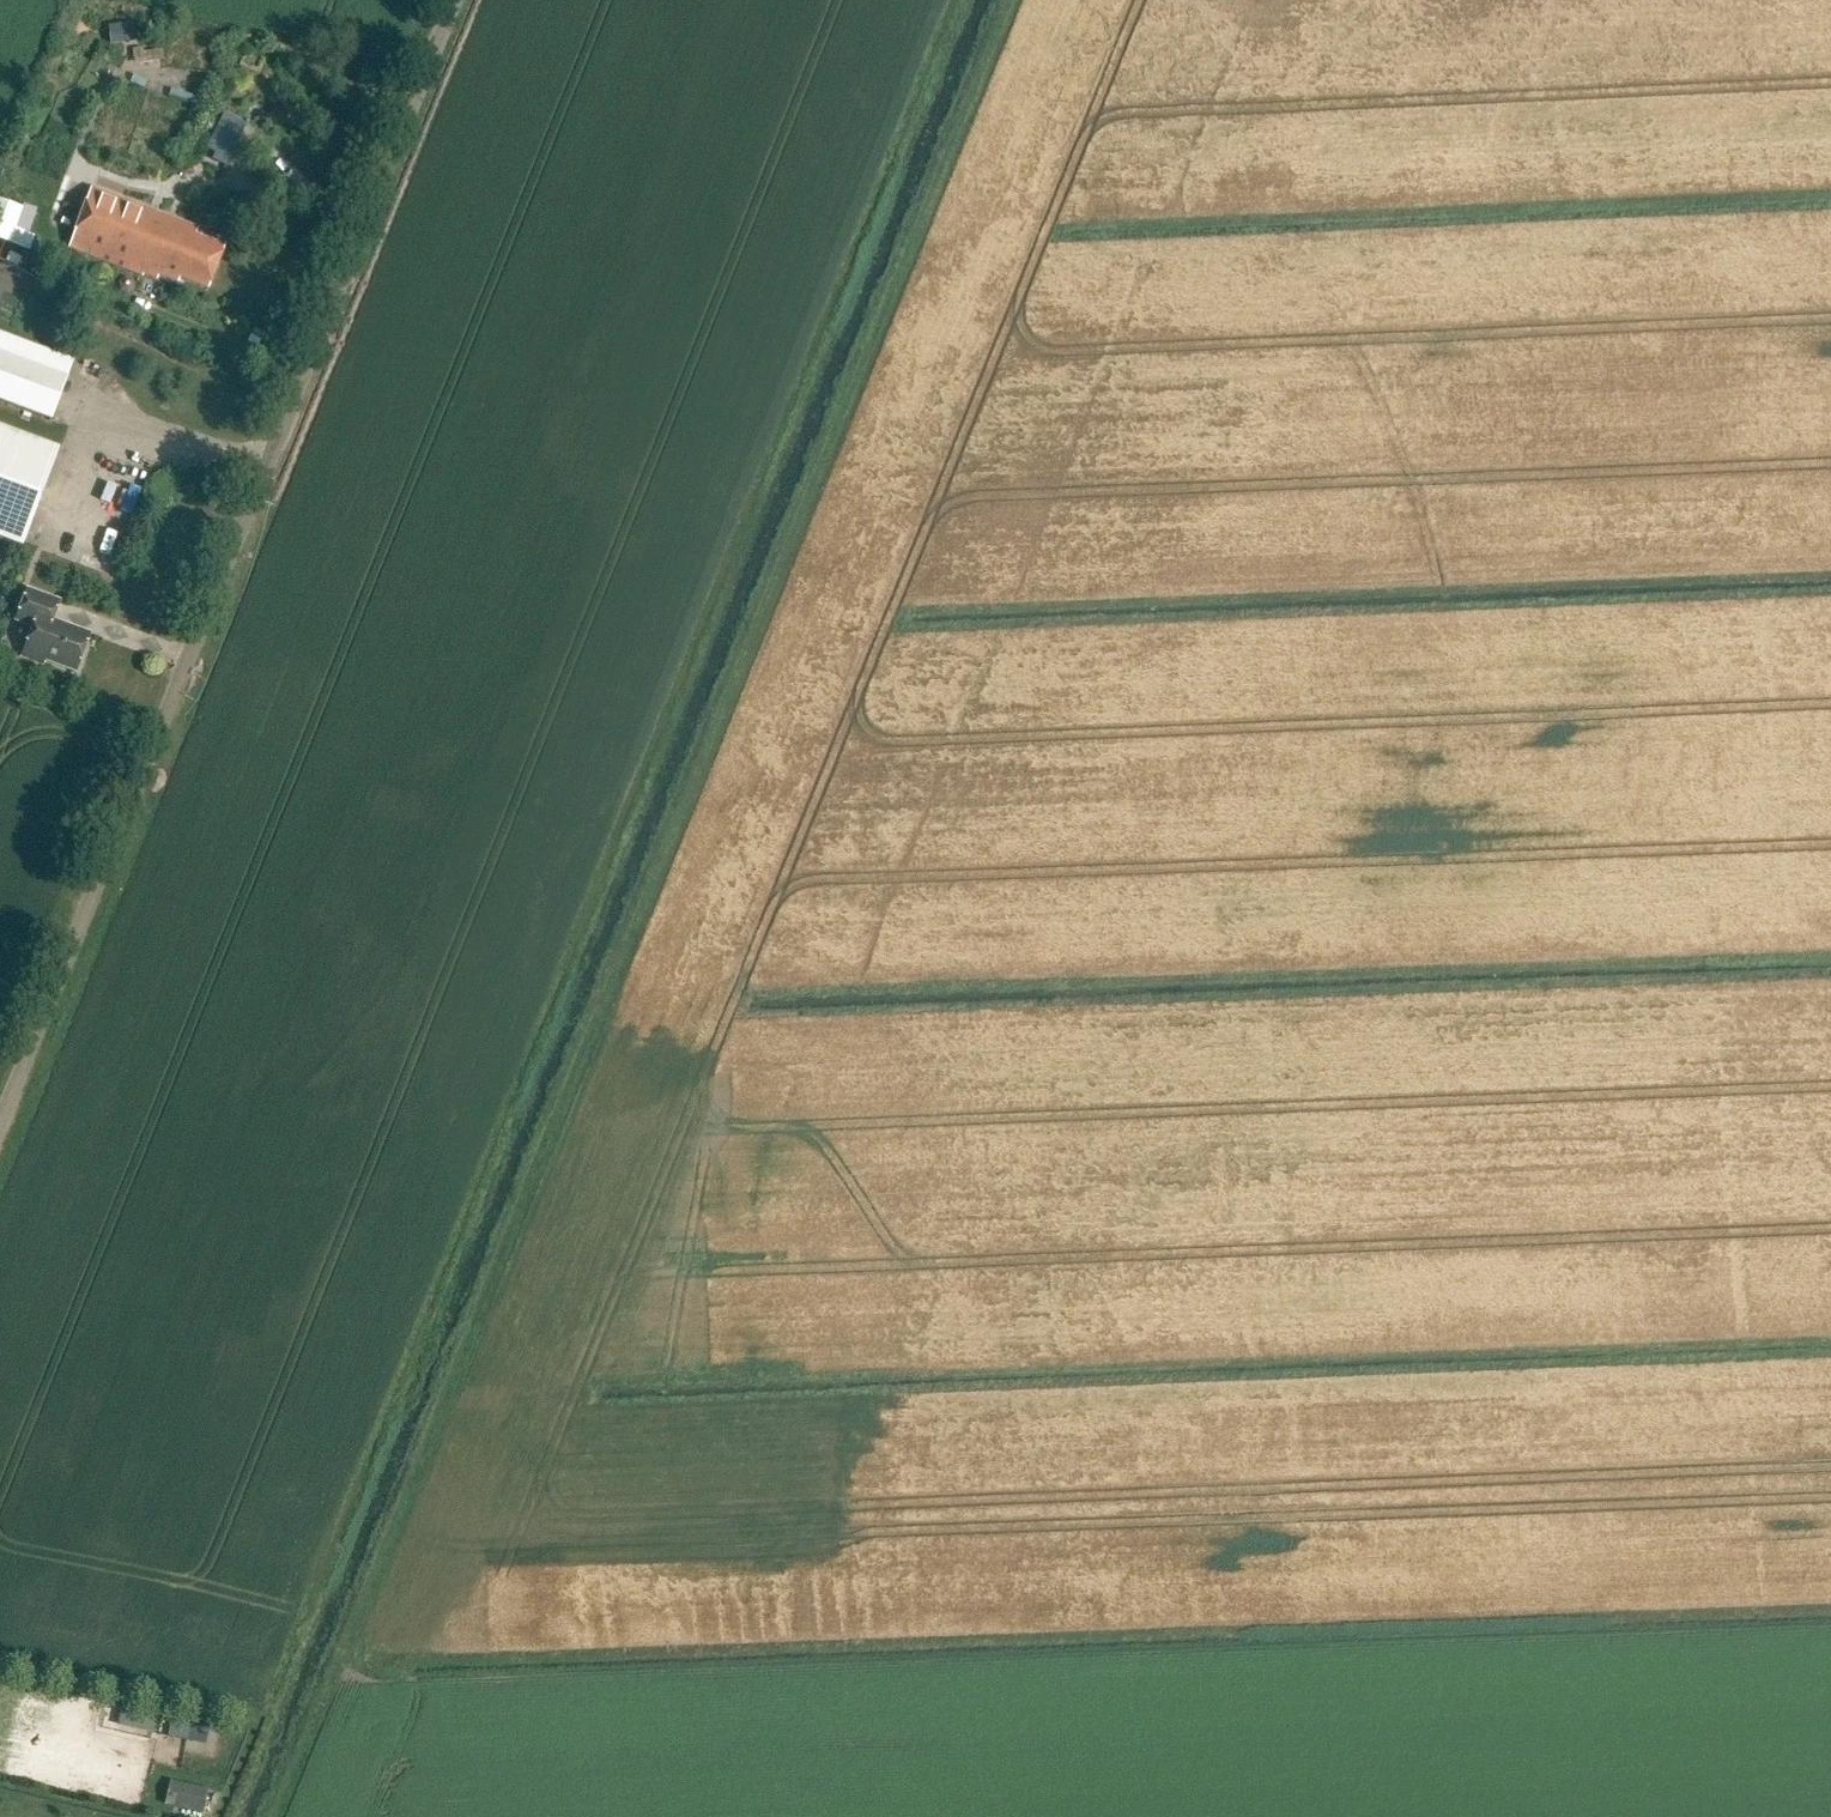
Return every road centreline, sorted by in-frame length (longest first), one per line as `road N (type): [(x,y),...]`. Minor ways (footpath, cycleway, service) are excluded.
road 1 (unclassified): [(0,1111),(453,0)]

